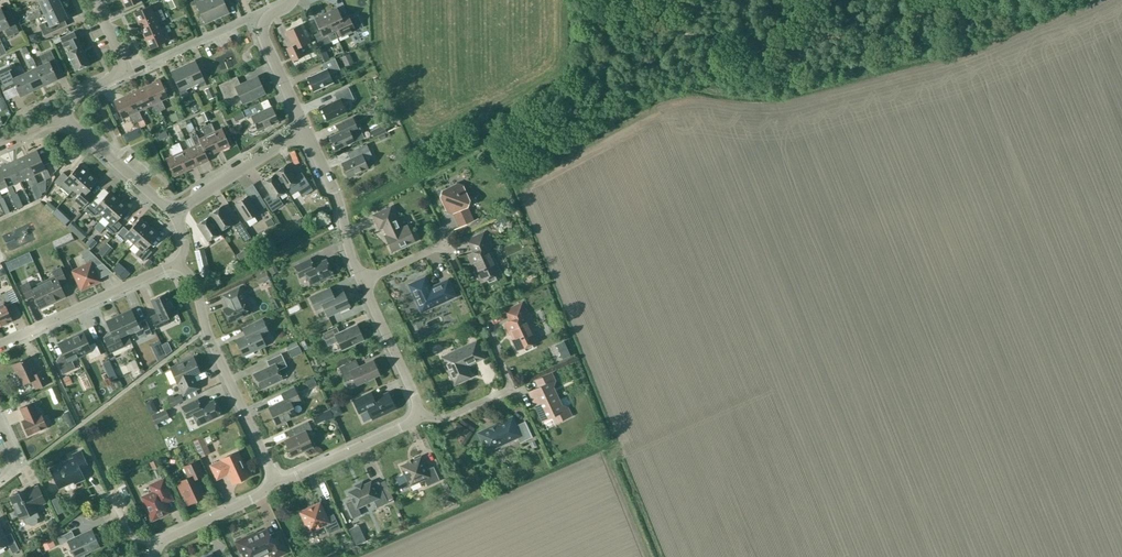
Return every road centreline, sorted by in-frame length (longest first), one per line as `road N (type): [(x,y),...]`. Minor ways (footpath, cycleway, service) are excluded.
road 1 (residential): [(275,480),(195,286),(176,262)]
road 2 (residential): [(0,344),(176,262)]
road 3 (residential): [(362,281),(336,193),(306,131)]
road 4 (unclassified): [(62,115),(75,95),(127,71),(94,0)]
road 5 (residential): [(275,480),(417,414)]
road 6 (residential): [(175,211),(306,131)]
road 7 (residential): [(175,211),(62,115)]
road 8 (residential): [(417,414),(362,281)]
road 9 (residential): [(158,545),(275,480)]
road 10 (residential): [(147,64),(249,18),(264,23)]

